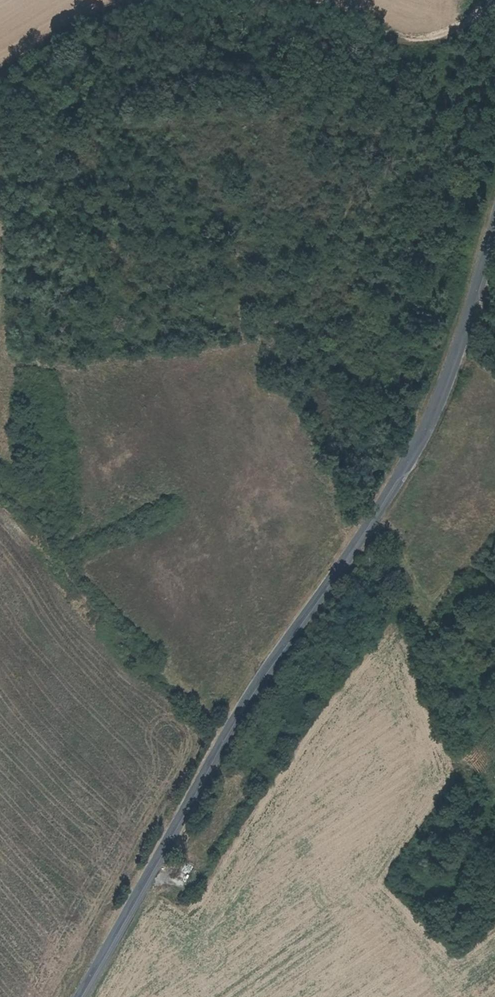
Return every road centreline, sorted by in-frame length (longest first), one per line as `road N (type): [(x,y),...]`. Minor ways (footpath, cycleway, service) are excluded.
road 1 (tertiary): [(73,996),(228,731),(427,434),(494,231)]
road 2 (track): [(220,744),(61,590)]
road 3 (track): [(494,9),(436,36),(410,38),(302,0)]
road 4 (track): [(129,0),(97,10),(0,68)]

